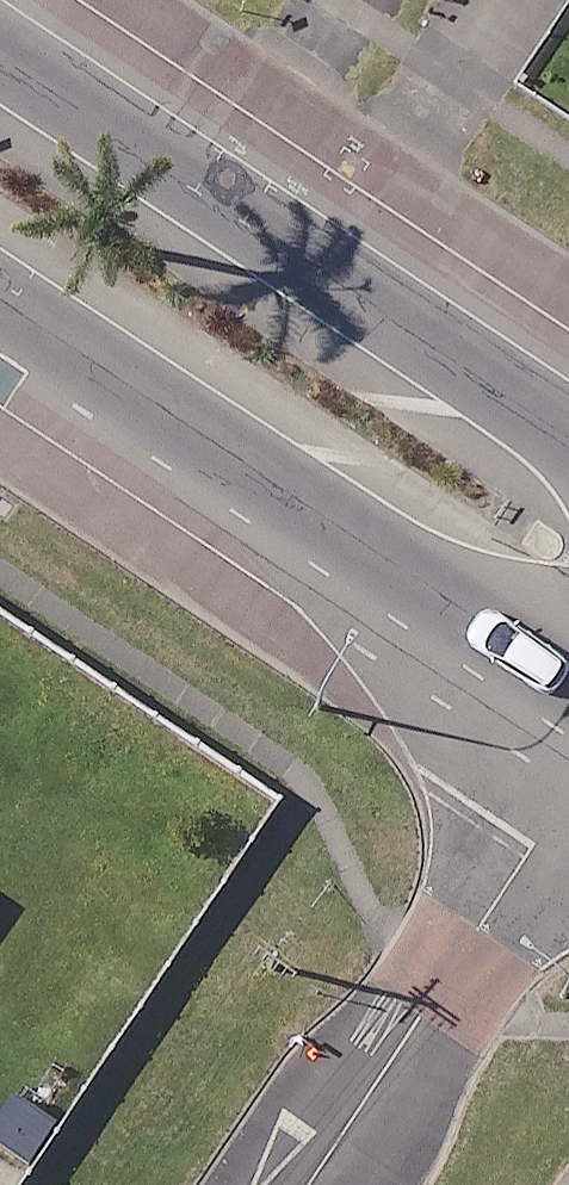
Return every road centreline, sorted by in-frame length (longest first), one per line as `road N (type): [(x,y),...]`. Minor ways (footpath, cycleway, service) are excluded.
road 1 (secondary): [(0,57),(568,438)]
road 2 (secondary): [(568,675),(0,299)]
road 3 (residential): [(568,795),(312,1184)]

